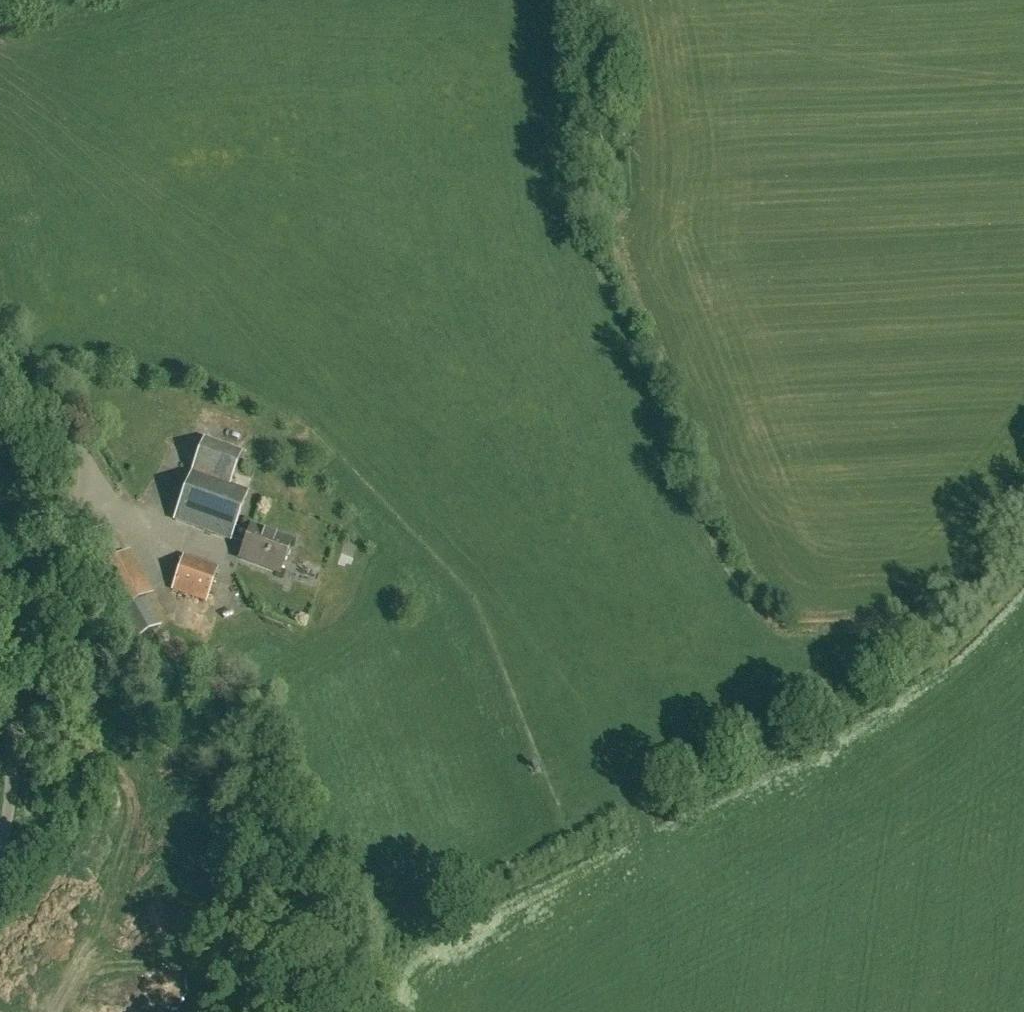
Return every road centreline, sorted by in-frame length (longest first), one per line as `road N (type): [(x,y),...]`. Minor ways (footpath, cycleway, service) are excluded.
road 1 (unclassified): [(0,571),(100,484),(44,402),(0,364)]
road 2 (unclassified): [(0,847),(13,755),(0,694)]

